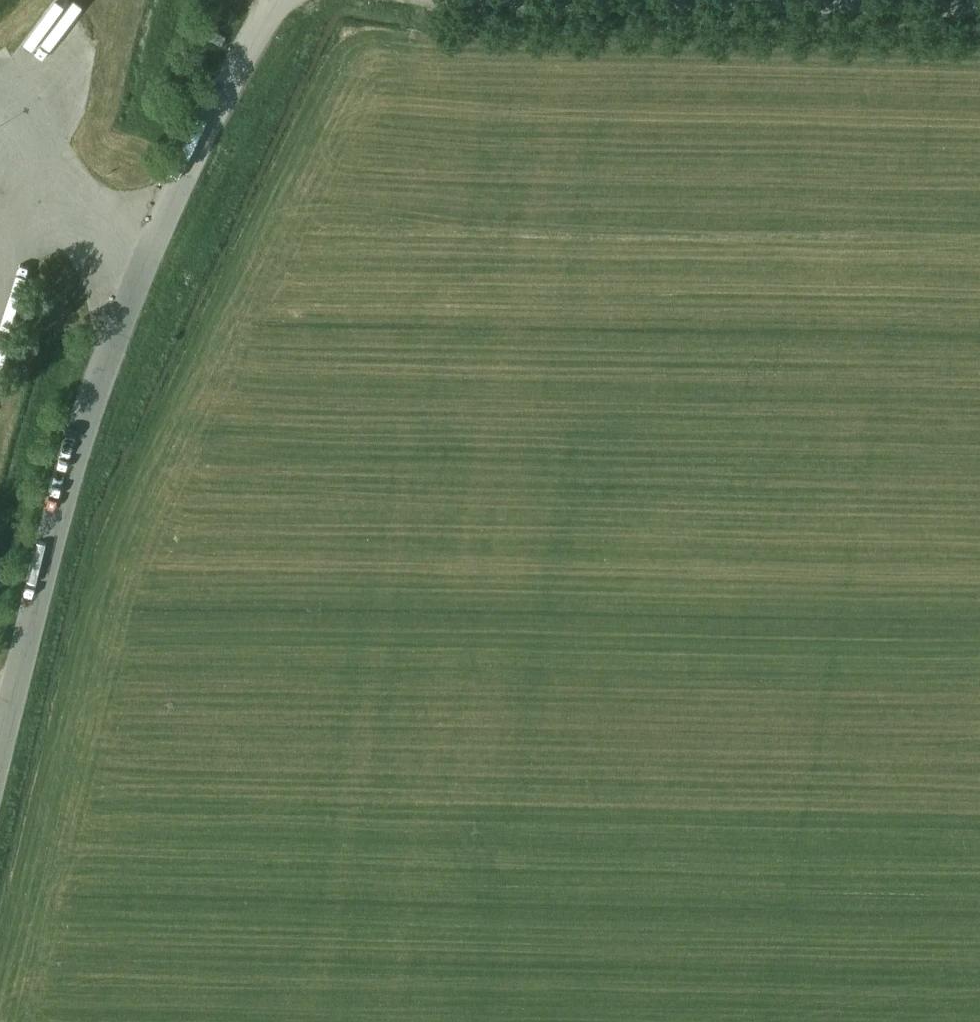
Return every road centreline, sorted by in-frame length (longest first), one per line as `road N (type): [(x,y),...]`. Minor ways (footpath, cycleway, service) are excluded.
road 1 (unclassified): [(0,743),(114,343),(219,103),(278,0)]
road 2 (unclassified): [(979,9),(569,0)]

